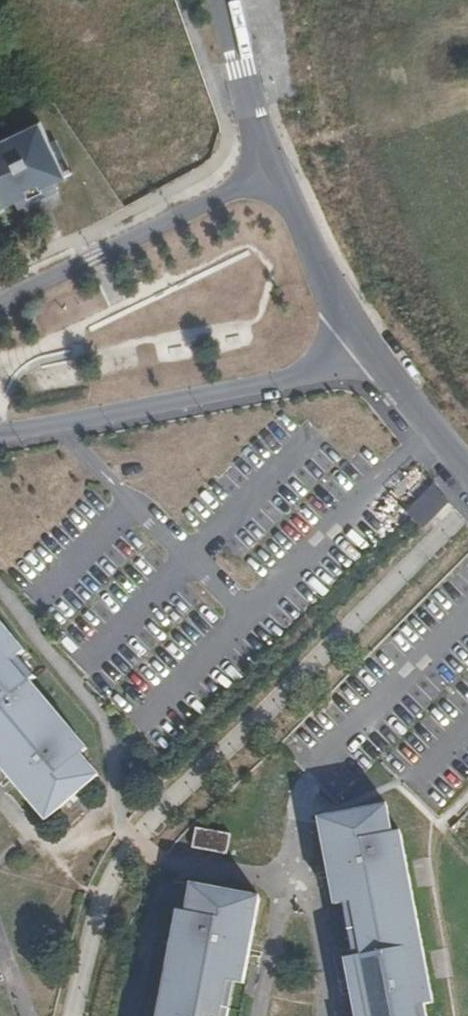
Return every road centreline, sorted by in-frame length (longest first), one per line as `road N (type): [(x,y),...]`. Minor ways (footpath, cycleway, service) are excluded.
road 1 (residential): [(0,433),(269,385),(369,348)]
road 2 (residential): [(274,168),(0,305)]
road 3 (residential): [(274,168),(320,267),(369,348)]
road 4 (residential): [(225,0),(274,168)]
road 5 (residential): [(467,473),(369,348)]

